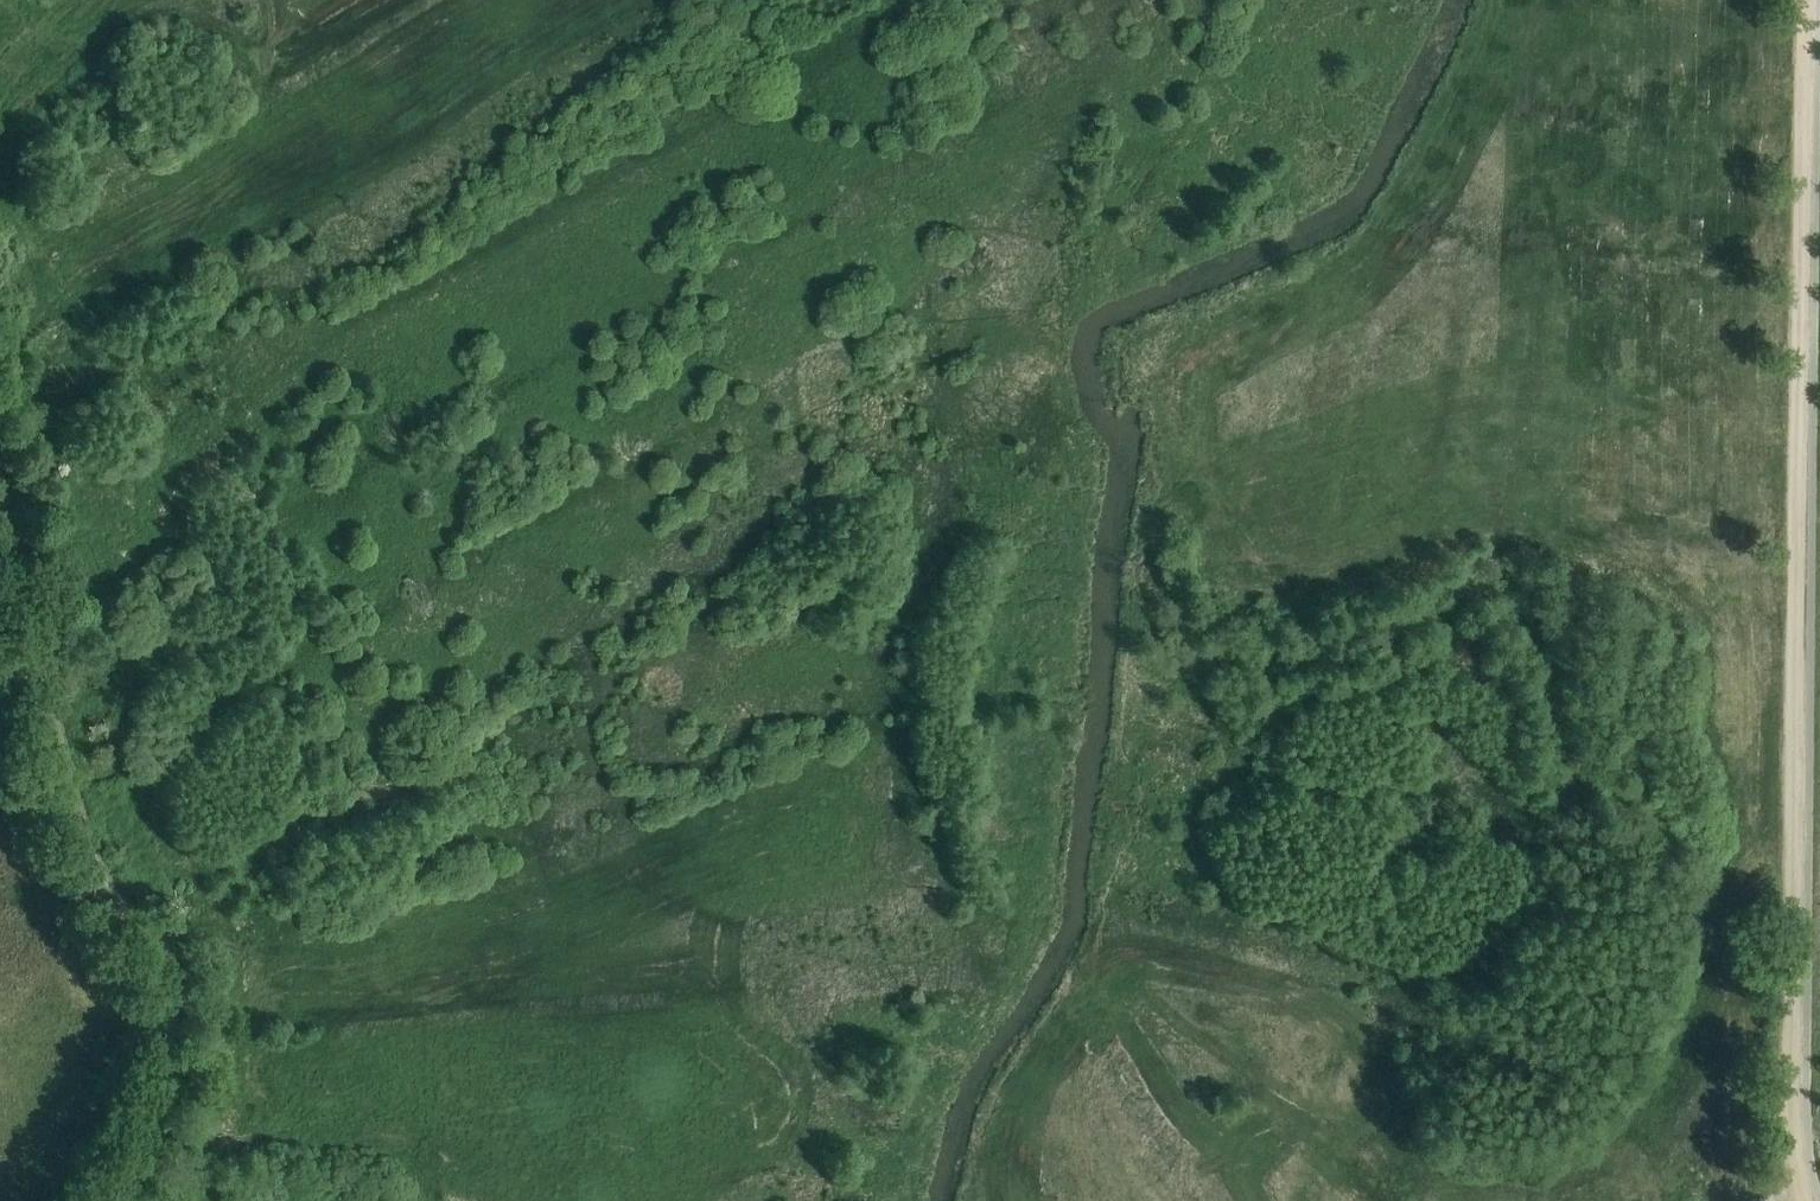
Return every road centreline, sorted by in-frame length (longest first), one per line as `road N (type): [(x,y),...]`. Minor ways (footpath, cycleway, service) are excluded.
road 1 (track): [(1803,1200),(1791,1021),(1797,0)]
road 2 (track): [(0,512),(93,851),(171,975),(160,1085),(110,1200)]

